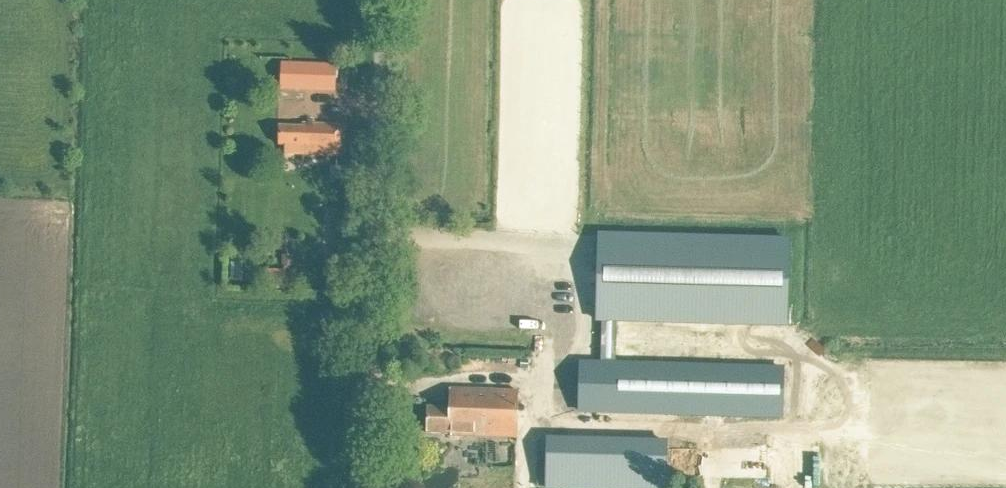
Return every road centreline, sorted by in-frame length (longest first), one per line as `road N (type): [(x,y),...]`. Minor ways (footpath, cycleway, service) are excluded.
road 1 (unclassified): [(366,487),(380,0)]

